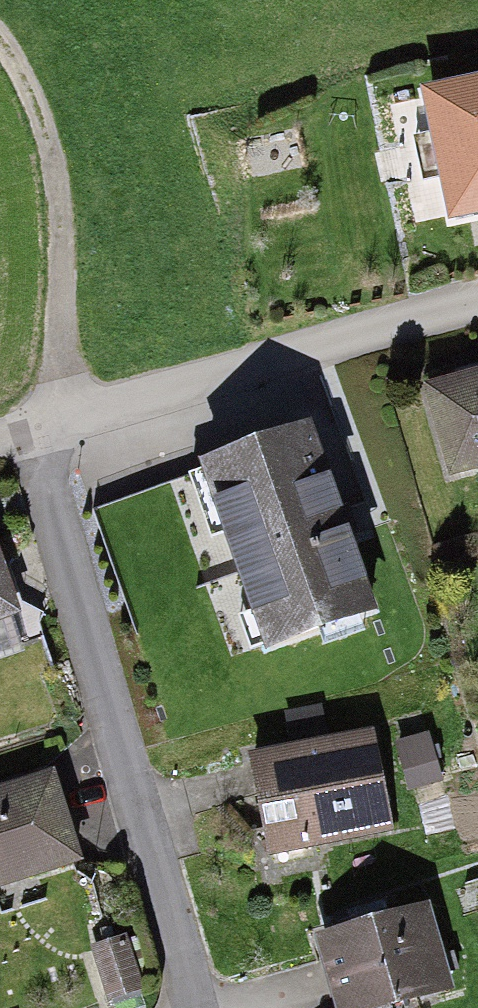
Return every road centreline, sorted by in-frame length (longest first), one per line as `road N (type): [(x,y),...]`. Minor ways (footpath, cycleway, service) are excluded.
road 1 (residential): [(194,1007),(66,564),(47,477),(52,423)]
road 2 (residential): [(477,308),(52,423)]
road 3 (track): [(0,43),(29,95),(45,147),(64,257),(71,369),(52,423)]

